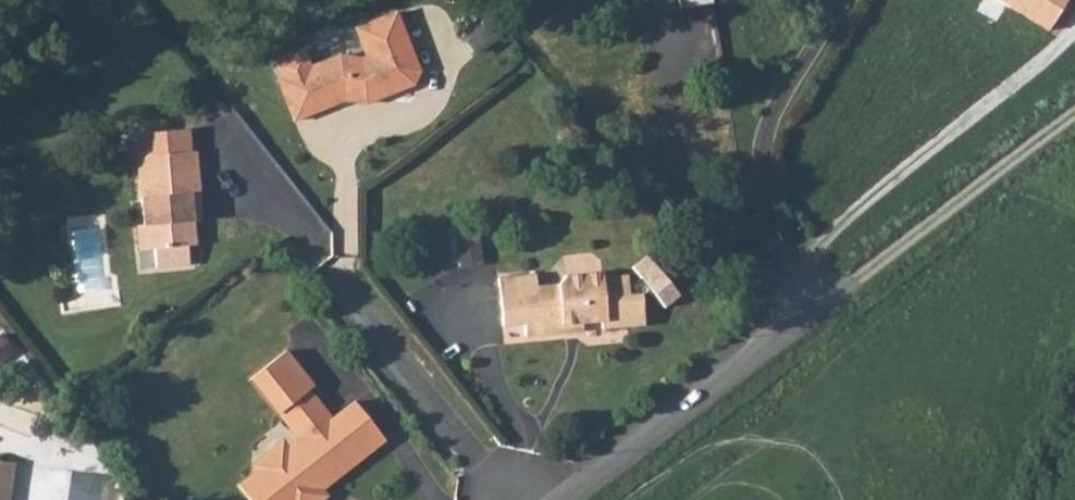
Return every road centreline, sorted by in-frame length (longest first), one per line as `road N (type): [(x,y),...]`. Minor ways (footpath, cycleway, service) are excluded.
road 1 (residential): [(559,499),(848,288)]
road 2 (track): [(848,288),(1074,124)]
road 3 (residential): [(507,499),(354,294)]

